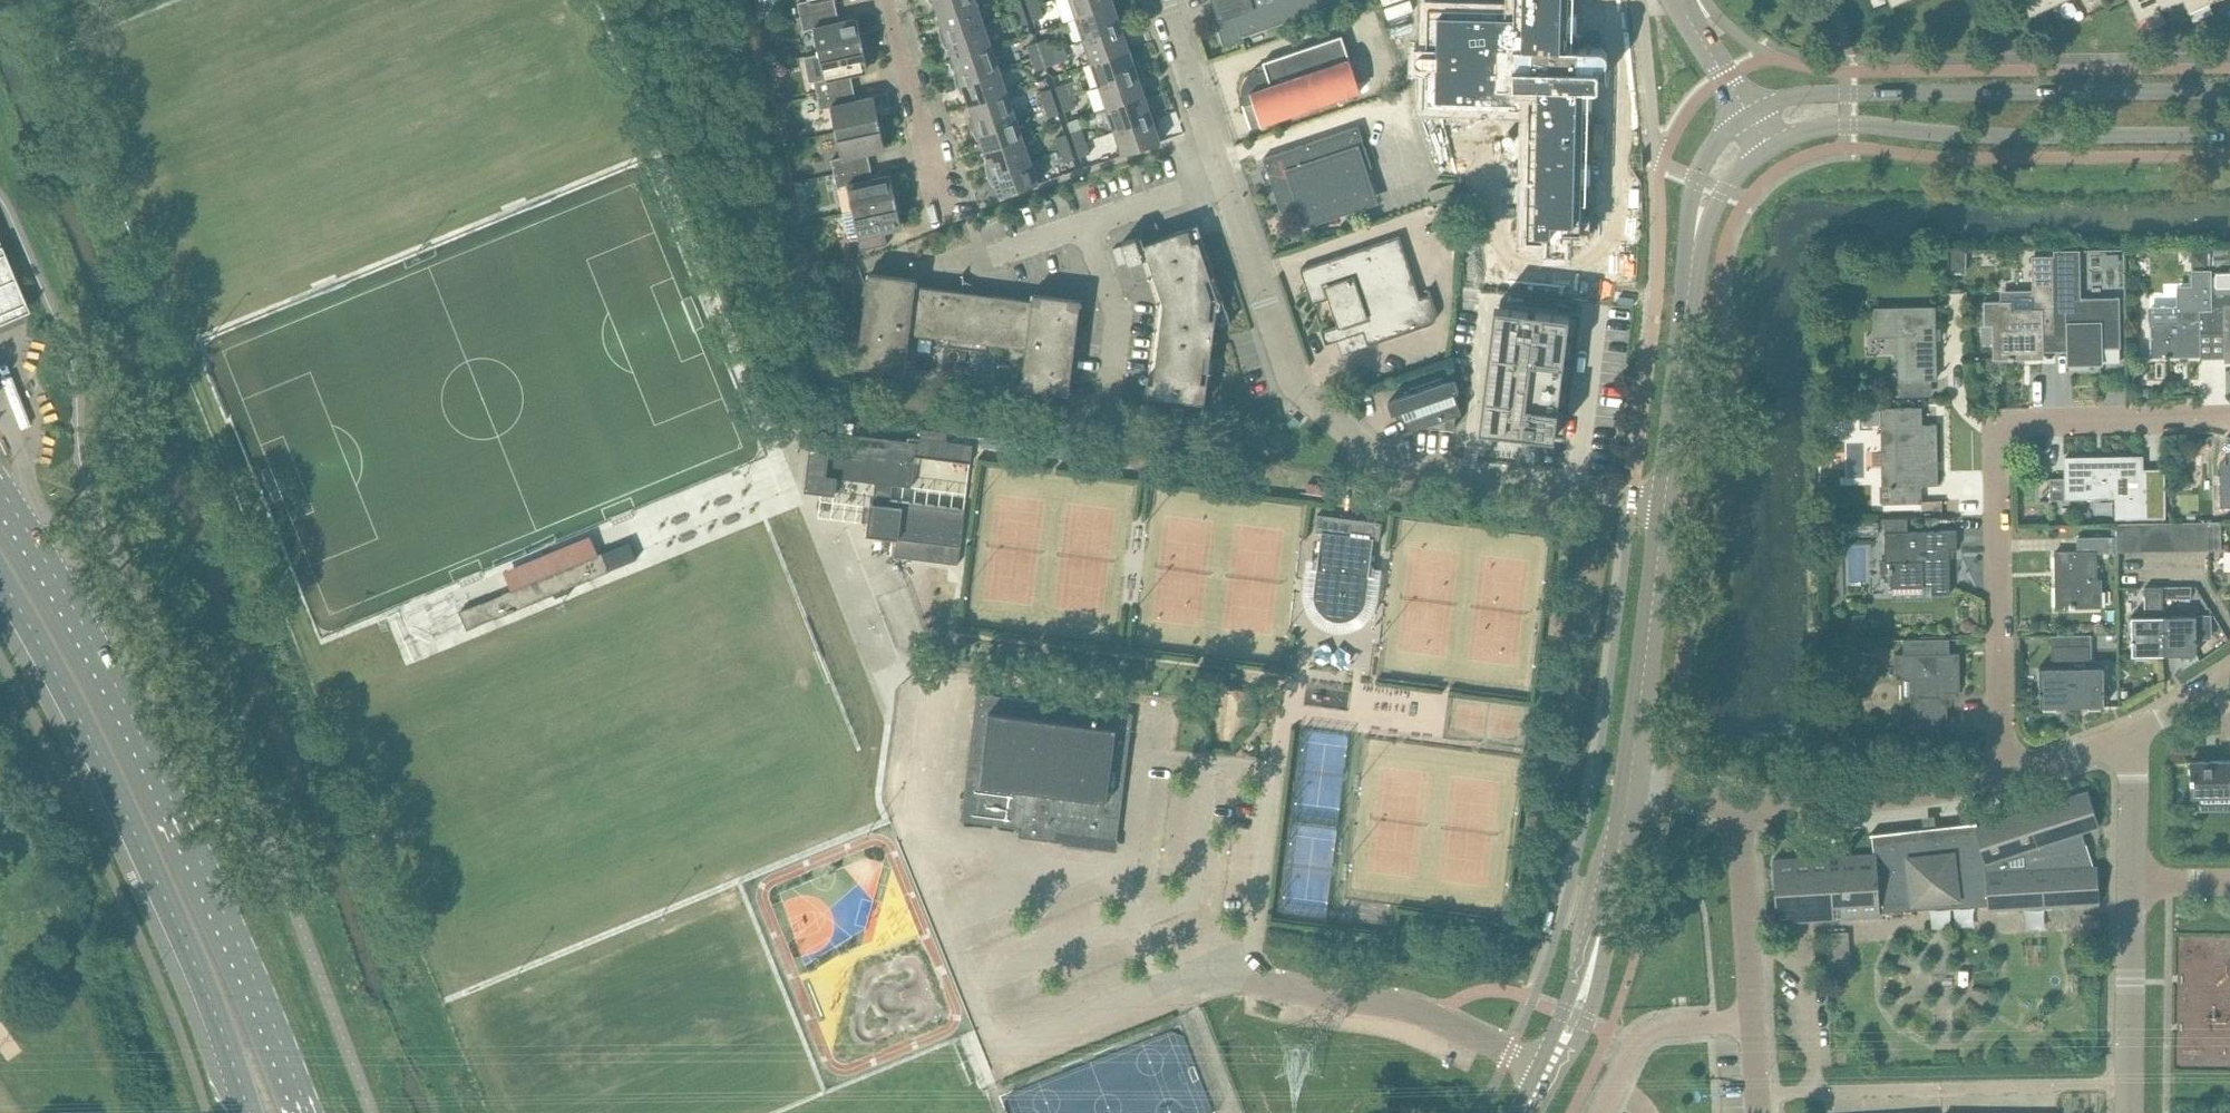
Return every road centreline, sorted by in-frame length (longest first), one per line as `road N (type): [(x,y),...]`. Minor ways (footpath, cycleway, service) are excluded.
road 1 (secondary): [(307,1112),(113,681),(0,488)]
road 2 (residential): [(1666,501),(1385,469),(1291,376),(1223,181)]
road 3 (secondary): [(0,576),(132,824),(249,1112)]
road 4 (residential): [(2002,778),(1999,443),(2007,430),(2229,419)]
road 5 (tertiary): [(2229,90),(1812,93),(1749,116)]
road 6 (tertiary): [(1770,146),(1845,124),(1984,137),(2229,136)]
road 7 (unclassified): [(1548,1074),(1415,1010),(1271,988),(1236,959)]
road 8 (tertiary): [(1548,1074),(1577,1019),(1631,789)]
road 9 (tertiary): [(1631,789),(1666,501)]
road 10 (residential): [(1744,801),(1877,802),(2002,778)]
road 11 (residential): [(2129,1112),(2132,882)]
road 12 (residential): [(939,221),(888,0)]
road 13 (residential): [(1754,1021),(1744,801)]
road 14 (tertiary): [(1666,501),(1690,292)]
road 15 (residential): [(1599,1112),(1642,1037),(1754,1021)]
road 16 (tertiary): [(1749,116),(1710,149),(1696,178),(1690,292)]
road 17 (residential): [(1223,181),(1162,0)]
road 18 (residential): [(1108,394),(1117,311),(1083,227)]
road 19 (tertiary): [(1690,292),(1711,214),(1737,173),(1770,146)]
road 20 (residential): [(2132,882),(2135,732)]
road 21 (residential): [(1083,227),(1223,181)]
road 22 (residential): [(2002,778),(2135,732)]
road 23 (unclassified): [(1749,116),(1680,0)]

